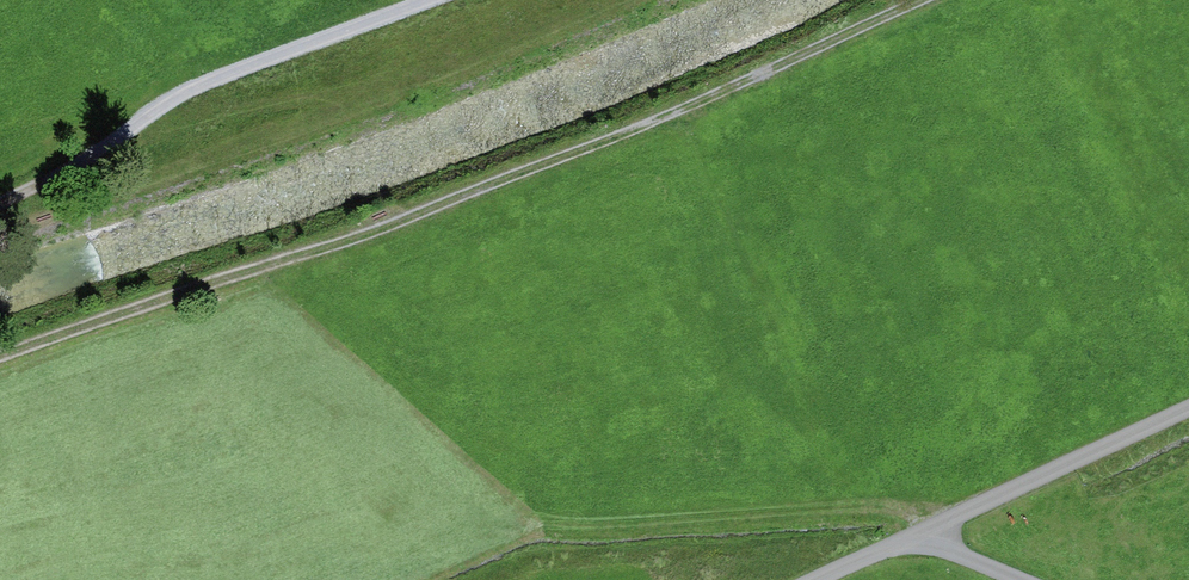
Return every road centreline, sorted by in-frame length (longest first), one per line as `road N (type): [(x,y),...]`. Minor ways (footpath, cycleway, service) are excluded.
road 1 (track): [(0,357),(504,184),(924,0)]
road 2 (track): [(0,210),(168,103),(449,0)]
road 3 (track): [(805,579),(1188,406)]
road 4 (track): [(535,523),(877,509),(914,529)]
road 5 (track): [(1032,579),(914,529)]

